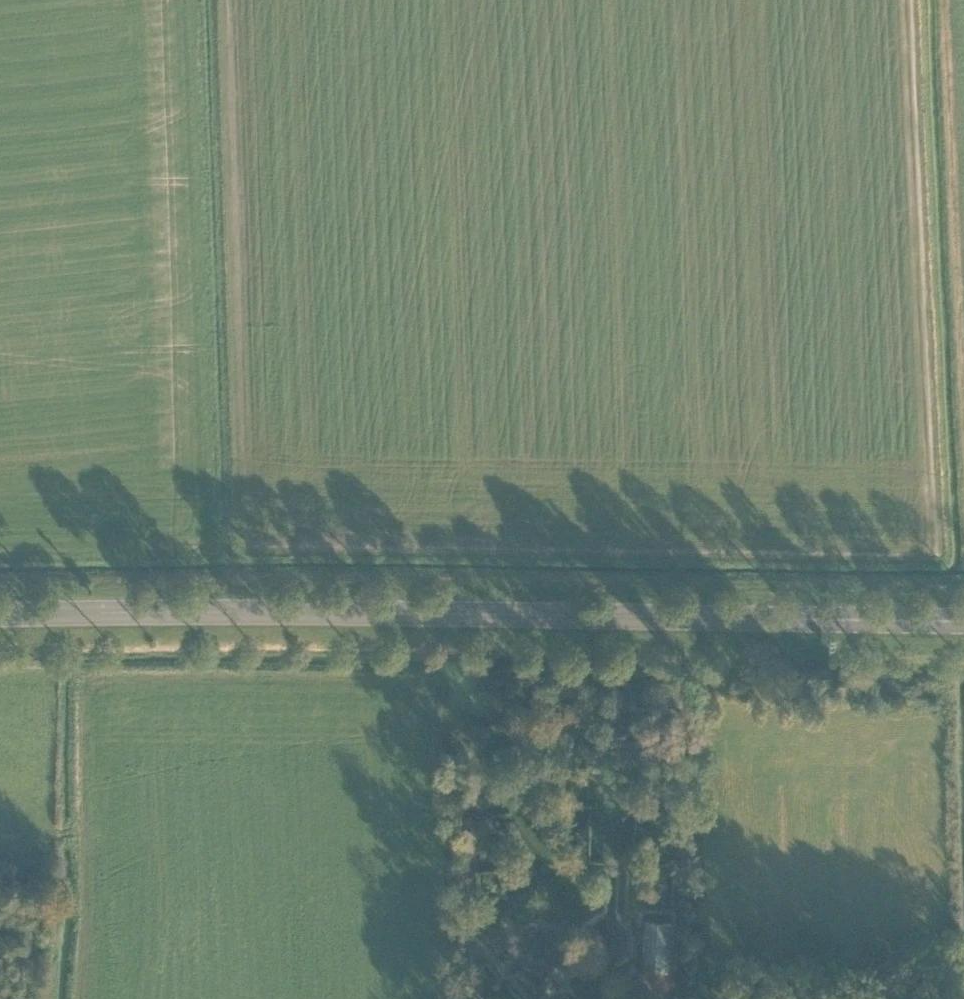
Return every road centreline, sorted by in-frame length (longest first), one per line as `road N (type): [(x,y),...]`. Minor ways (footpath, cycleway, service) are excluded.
road 1 (primary): [(0,613),(963,617)]

